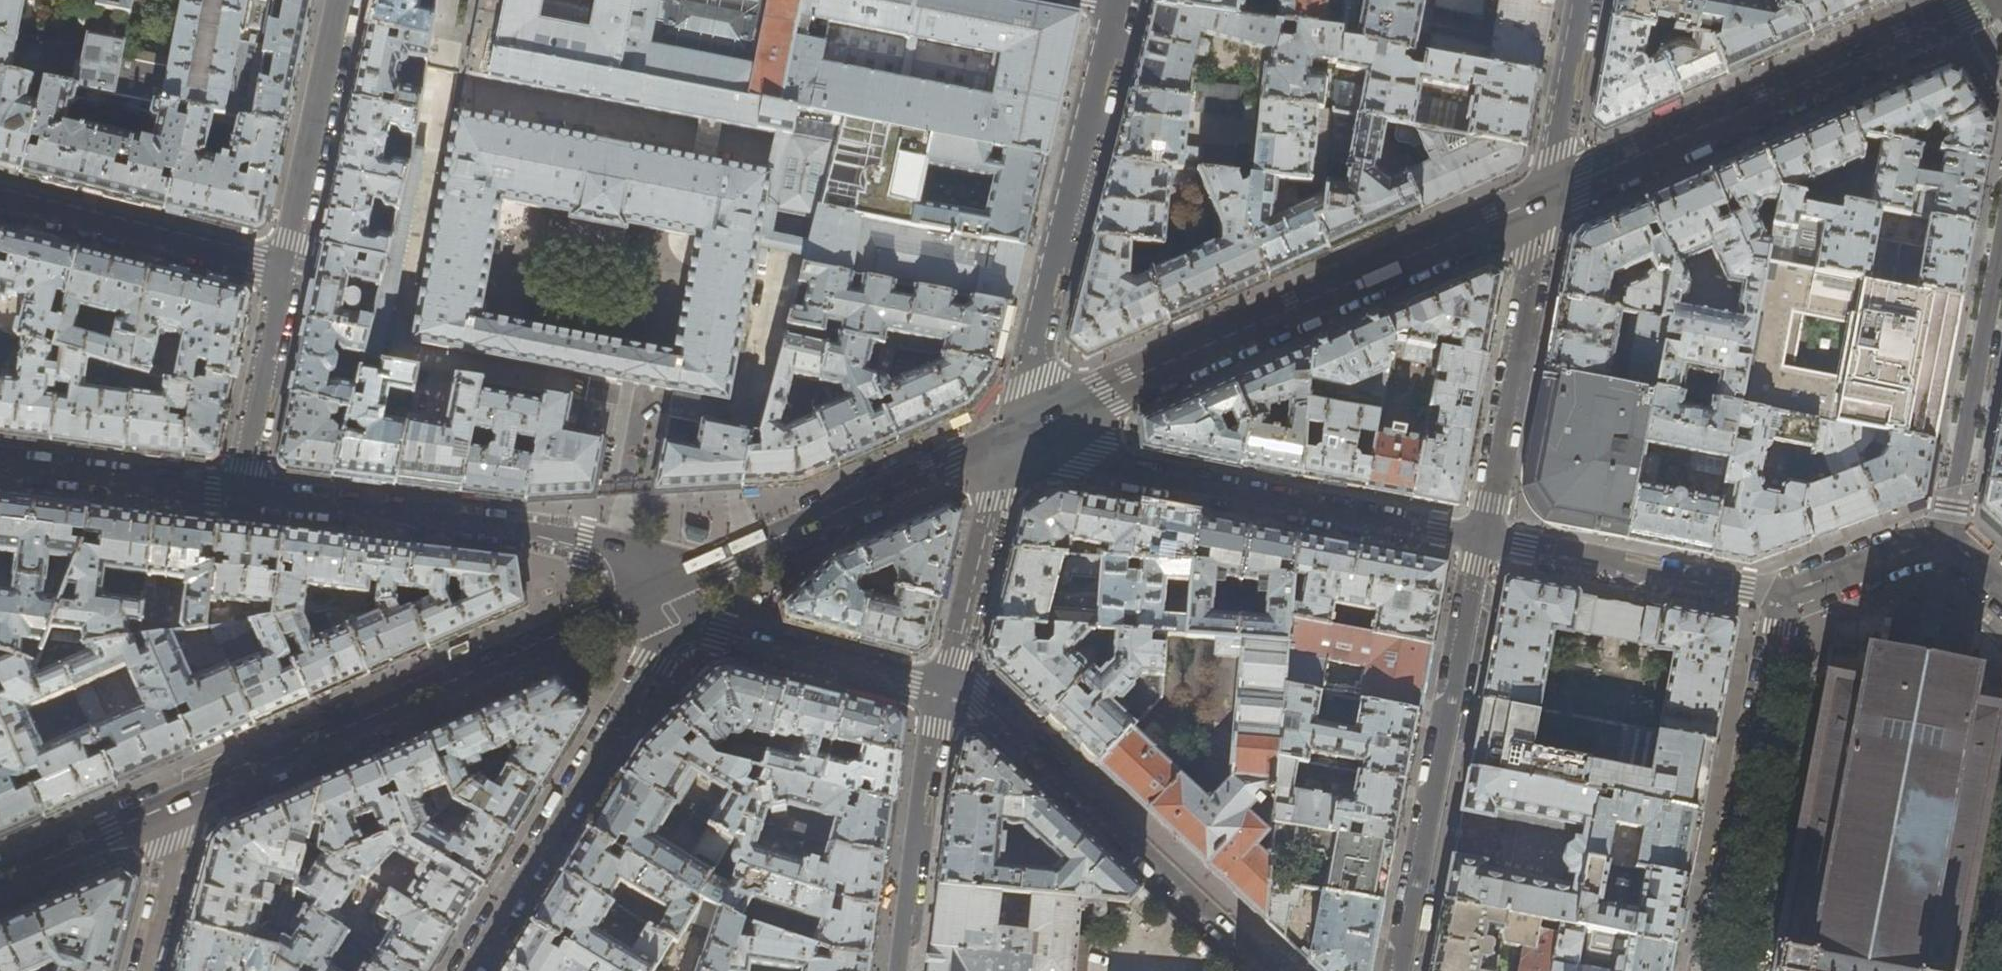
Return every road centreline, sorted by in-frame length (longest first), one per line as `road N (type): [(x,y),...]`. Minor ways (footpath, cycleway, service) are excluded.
road 1 (secondary): [(1542,201),(1012,435)]
road 2 (secondary): [(660,590),(187,799)]
road 3 (residential): [(2001,250),(1943,539),(1782,595),(1735,587)]
road 4 (secondary): [(2001,2),(1542,201)]
road 5 (residential): [(1012,435),(1088,461),(1481,541)]
road 6 (residential): [(1012,435),(1117,1)]
road 7 (unclassified): [(1277,970),(994,708),(942,688)]
road 8 (residential): [(660,590),(627,560),(586,541),(239,494)]
road 9 (residential): [(1399,970),(1481,541)]
road 10 (residential): [(660,590),(653,663),(466,970)]
road 11 (secondary): [(1012,435),(660,590)]
road 12 (residential): [(1481,541),(1542,201)]
road 13 (unclassified): [(942,688),(725,632),(660,590)]
road 14 (residential): [(0,200),(286,269)]
road 15 (tertiary): [(942,688),(900,970)]
road 16 (residential): [(340,0),(286,269)]
road 17 (tertiary): [(1012,435),(942,688)]
road 18 (residential): [(1735,587),(1481,541)]
road 19 (residential): [(239,494),(0,462)]
road 20 (residential): [(286,269),(239,494)]
road 21 (residential): [(1542,201),(1583,0)]
road 22 (secondary): [(187,799),(0,880)]
road 23 (residential): [(143,970),(187,799)]

